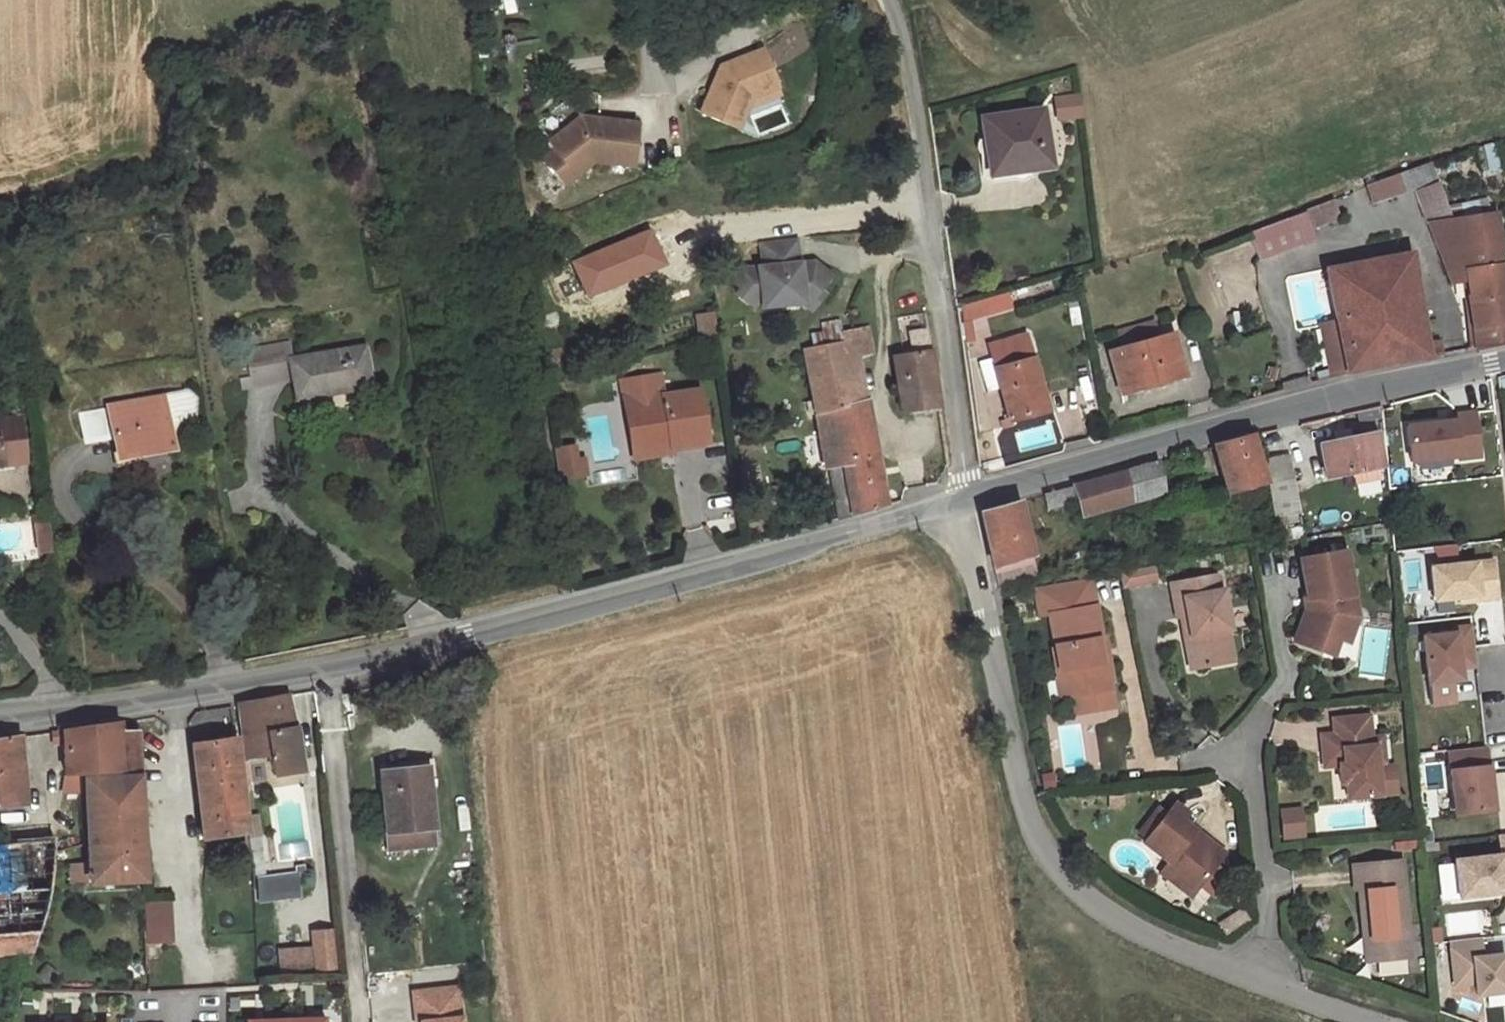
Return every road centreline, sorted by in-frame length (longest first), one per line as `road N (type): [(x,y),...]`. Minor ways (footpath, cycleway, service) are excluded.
road 1 (tertiary): [(0,717),(465,634),(961,499)]
road 2 (unclassified): [(961,499),(1027,821),(1040,849),(1155,937),(1271,973)]
road 3 (tertiary): [(970,496),(1504,361)]
road 4 (residential): [(970,496),(919,109)]
road 5 (unclassified): [(1265,727),(1271,973)]
road 6 (unclassified): [(1271,973),(1391,1021)]

